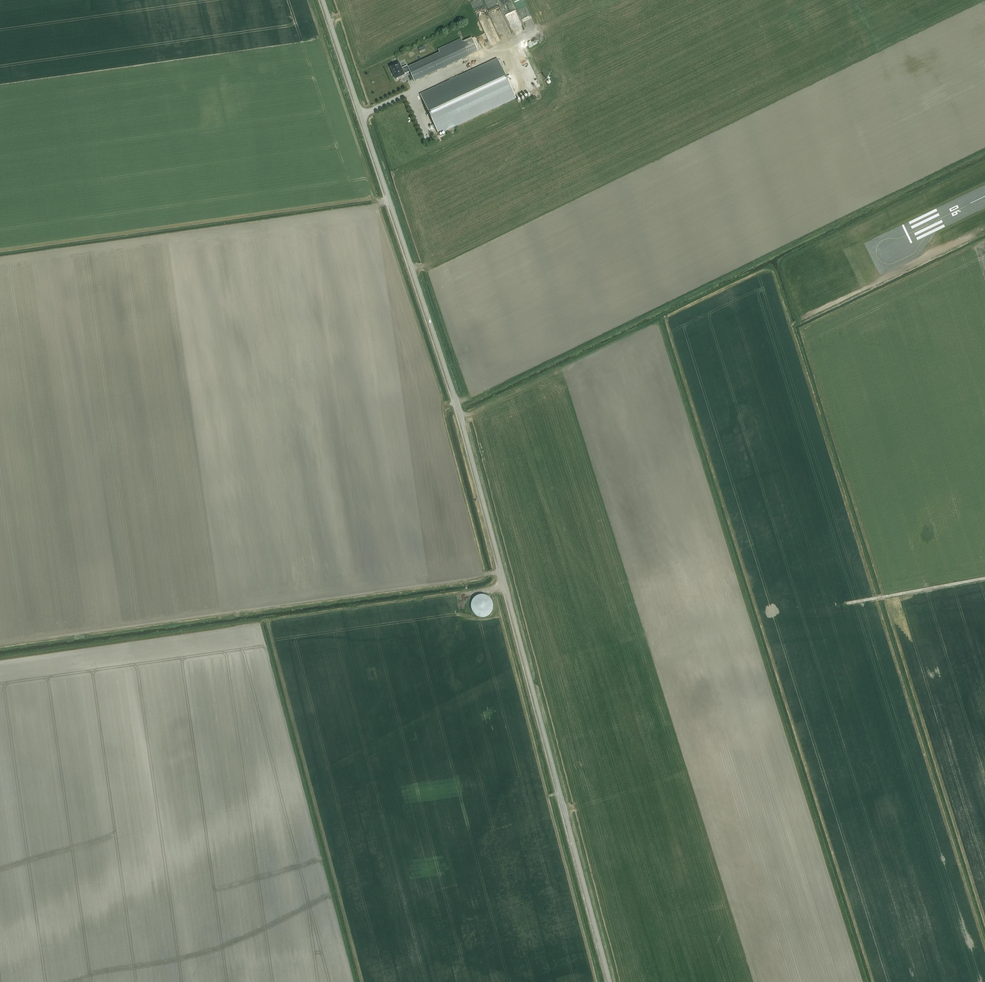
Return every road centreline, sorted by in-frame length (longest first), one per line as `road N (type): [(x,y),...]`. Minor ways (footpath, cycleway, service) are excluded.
road 1 (unclassified): [(323,0),(459,410),(610,981)]
road 2 (track): [(984,578),(851,603)]

